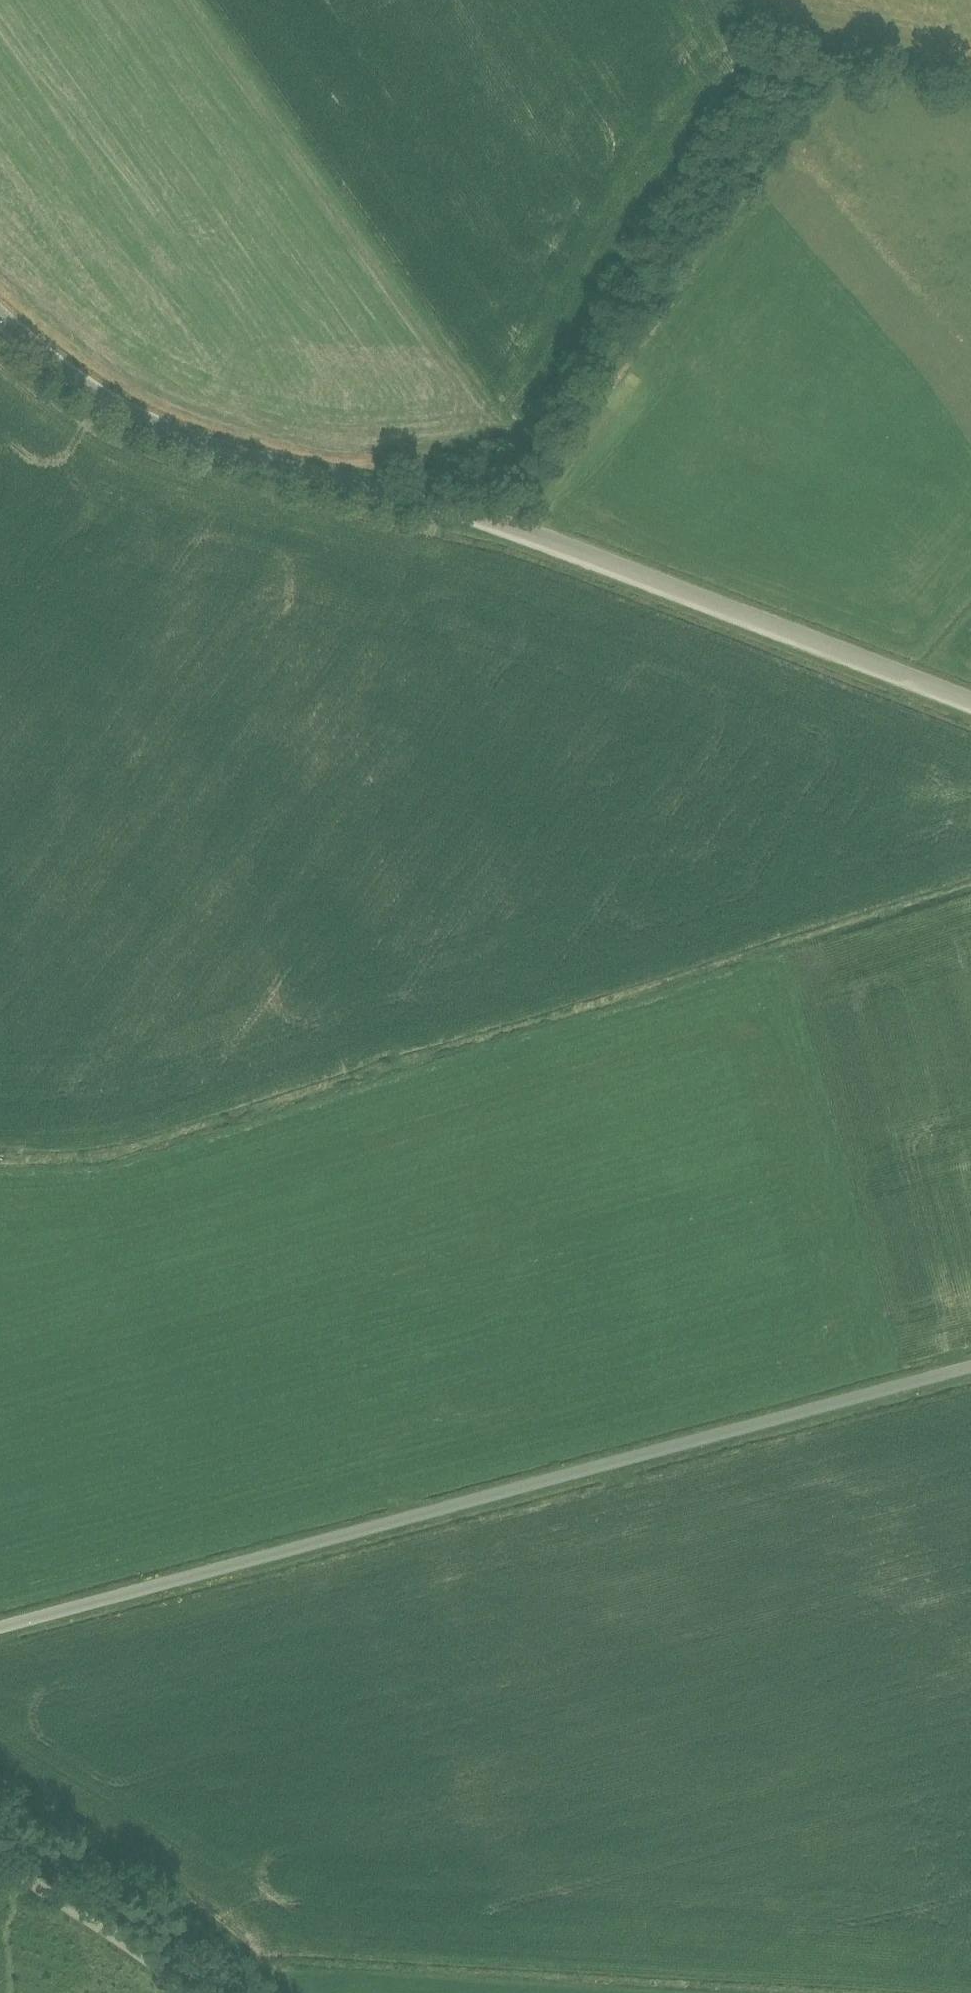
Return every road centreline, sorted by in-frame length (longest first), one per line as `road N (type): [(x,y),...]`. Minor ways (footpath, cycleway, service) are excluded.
road 1 (tertiary): [(970,709),(555,549),(177,441),(119,416),(0,316)]
road 2 (unclassified): [(0,1627),(970,1368)]
road 3 (track): [(196,1992),(96,1914),(0,1856)]

